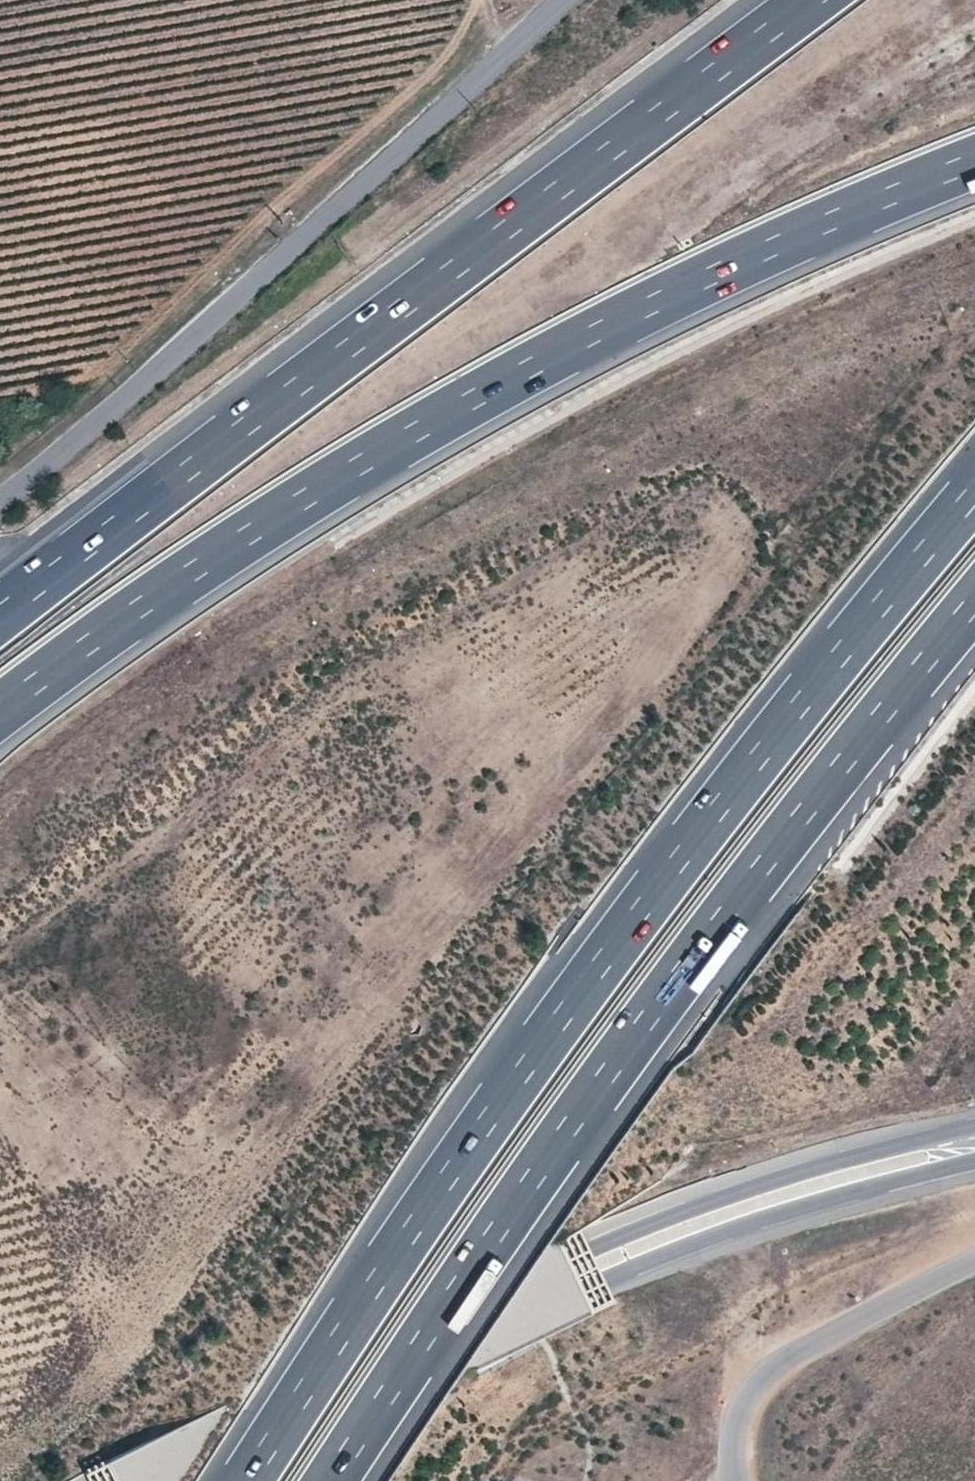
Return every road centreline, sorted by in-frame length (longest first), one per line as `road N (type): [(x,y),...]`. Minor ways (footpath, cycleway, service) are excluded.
road 1 (motorway): [(974,493),(749,769),(564,1013),(246,1480)]
road 2 (motorway): [(0,711),(254,532),(475,399),(713,274),(974,162)]
road 3 (motorway): [(331,1480),(648,1021),(974,603)]
road 4 (motorway): [(812,0),(0,616)]
road 5 (tertiary): [(170,1480),(408,1360),(729,1218),(974,1146)]
road 6 (unclassified): [(571,0),(121,399),(0,494)]
road 7 (tertiary): [(733,1480),(738,1412),(767,1370),(974,1264)]

